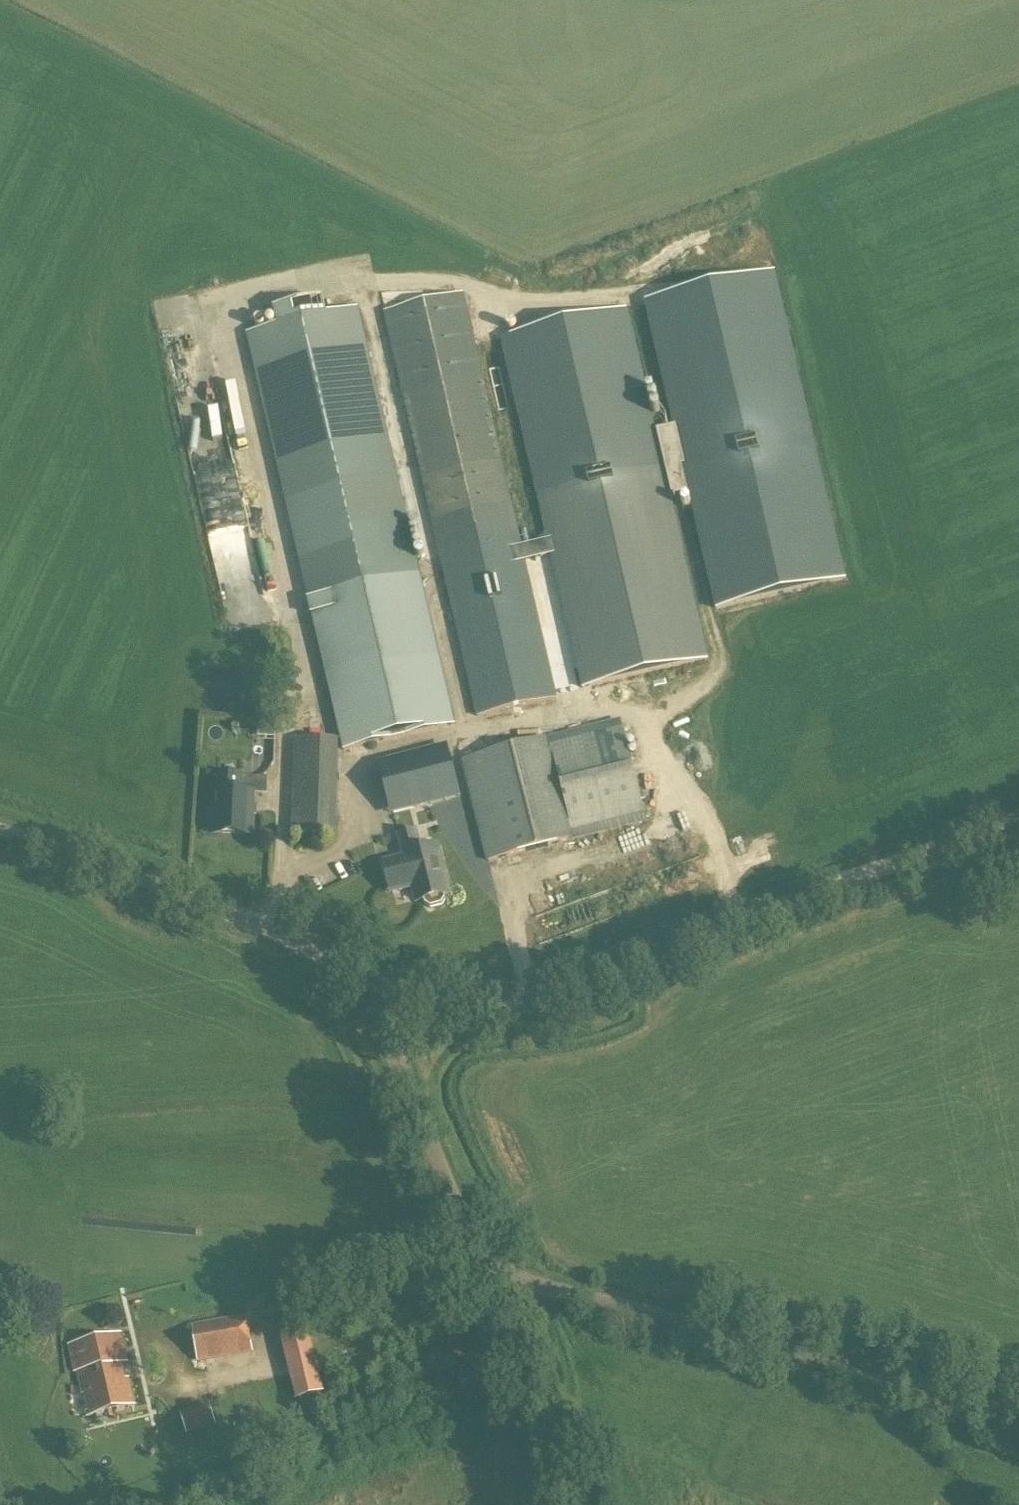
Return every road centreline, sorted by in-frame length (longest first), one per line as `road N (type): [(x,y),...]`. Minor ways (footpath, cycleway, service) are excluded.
road 1 (unclassified): [(1018,1415),(529,1282),(491,1262),(472,1236),(364,978)]
road 2 (track): [(579,986),(1018,817)]
road 3 (unclassified): [(364,978),(212,906),(0,831)]
road 4 (track): [(509,1272),(522,1365),(577,1504)]
road 5 (unclassified): [(364,978),(500,1006),(579,986)]

